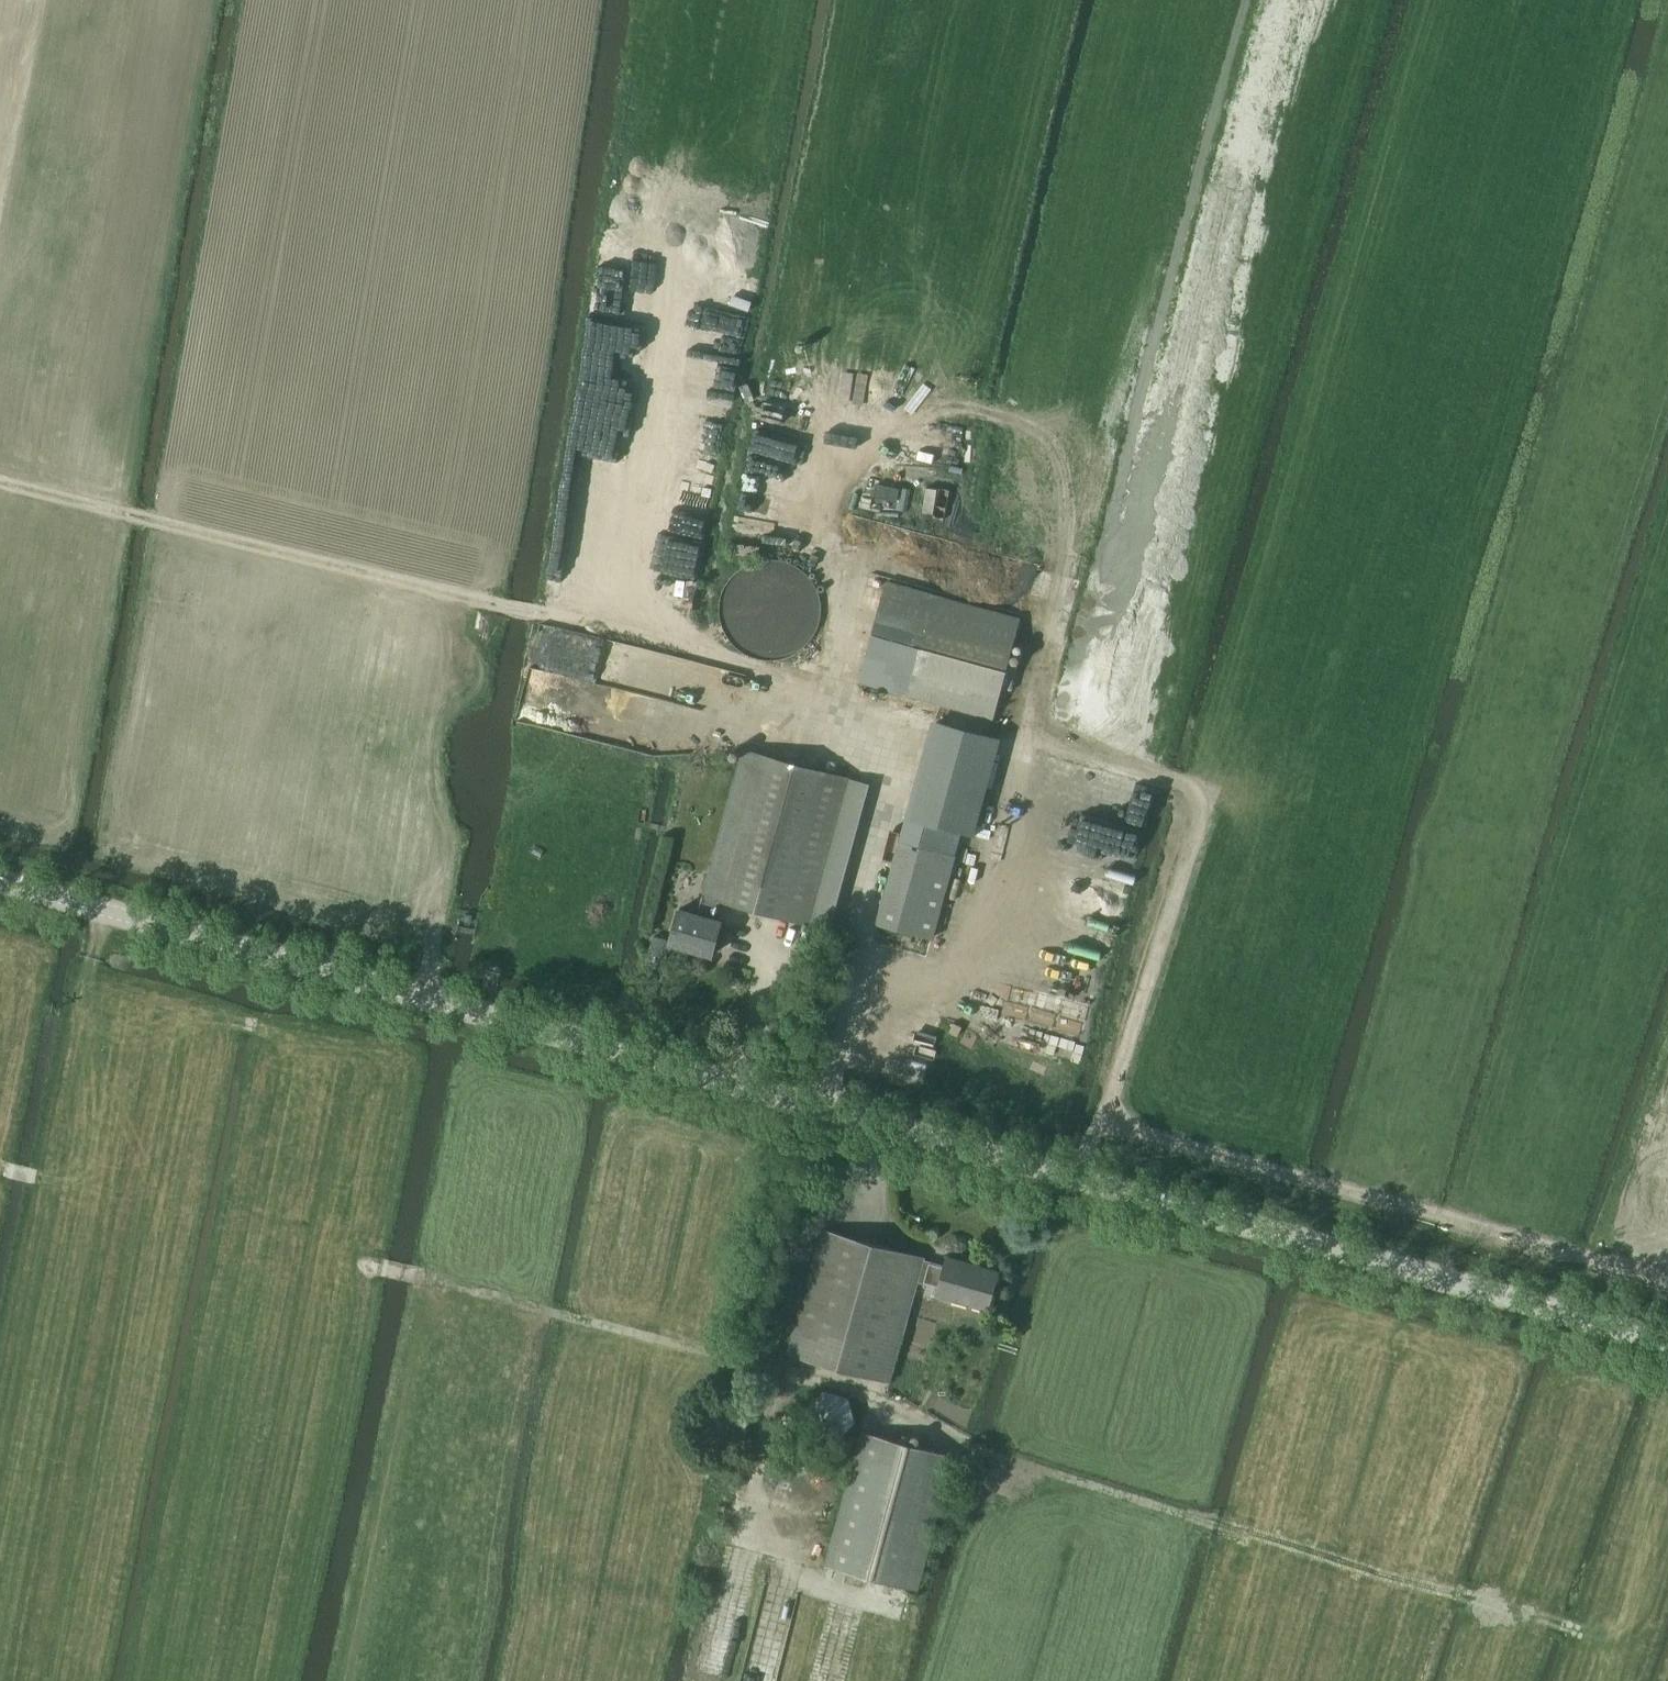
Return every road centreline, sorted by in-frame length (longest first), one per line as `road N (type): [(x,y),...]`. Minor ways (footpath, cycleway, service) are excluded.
road 1 (unclassified): [(1667,1342),(0,879)]

